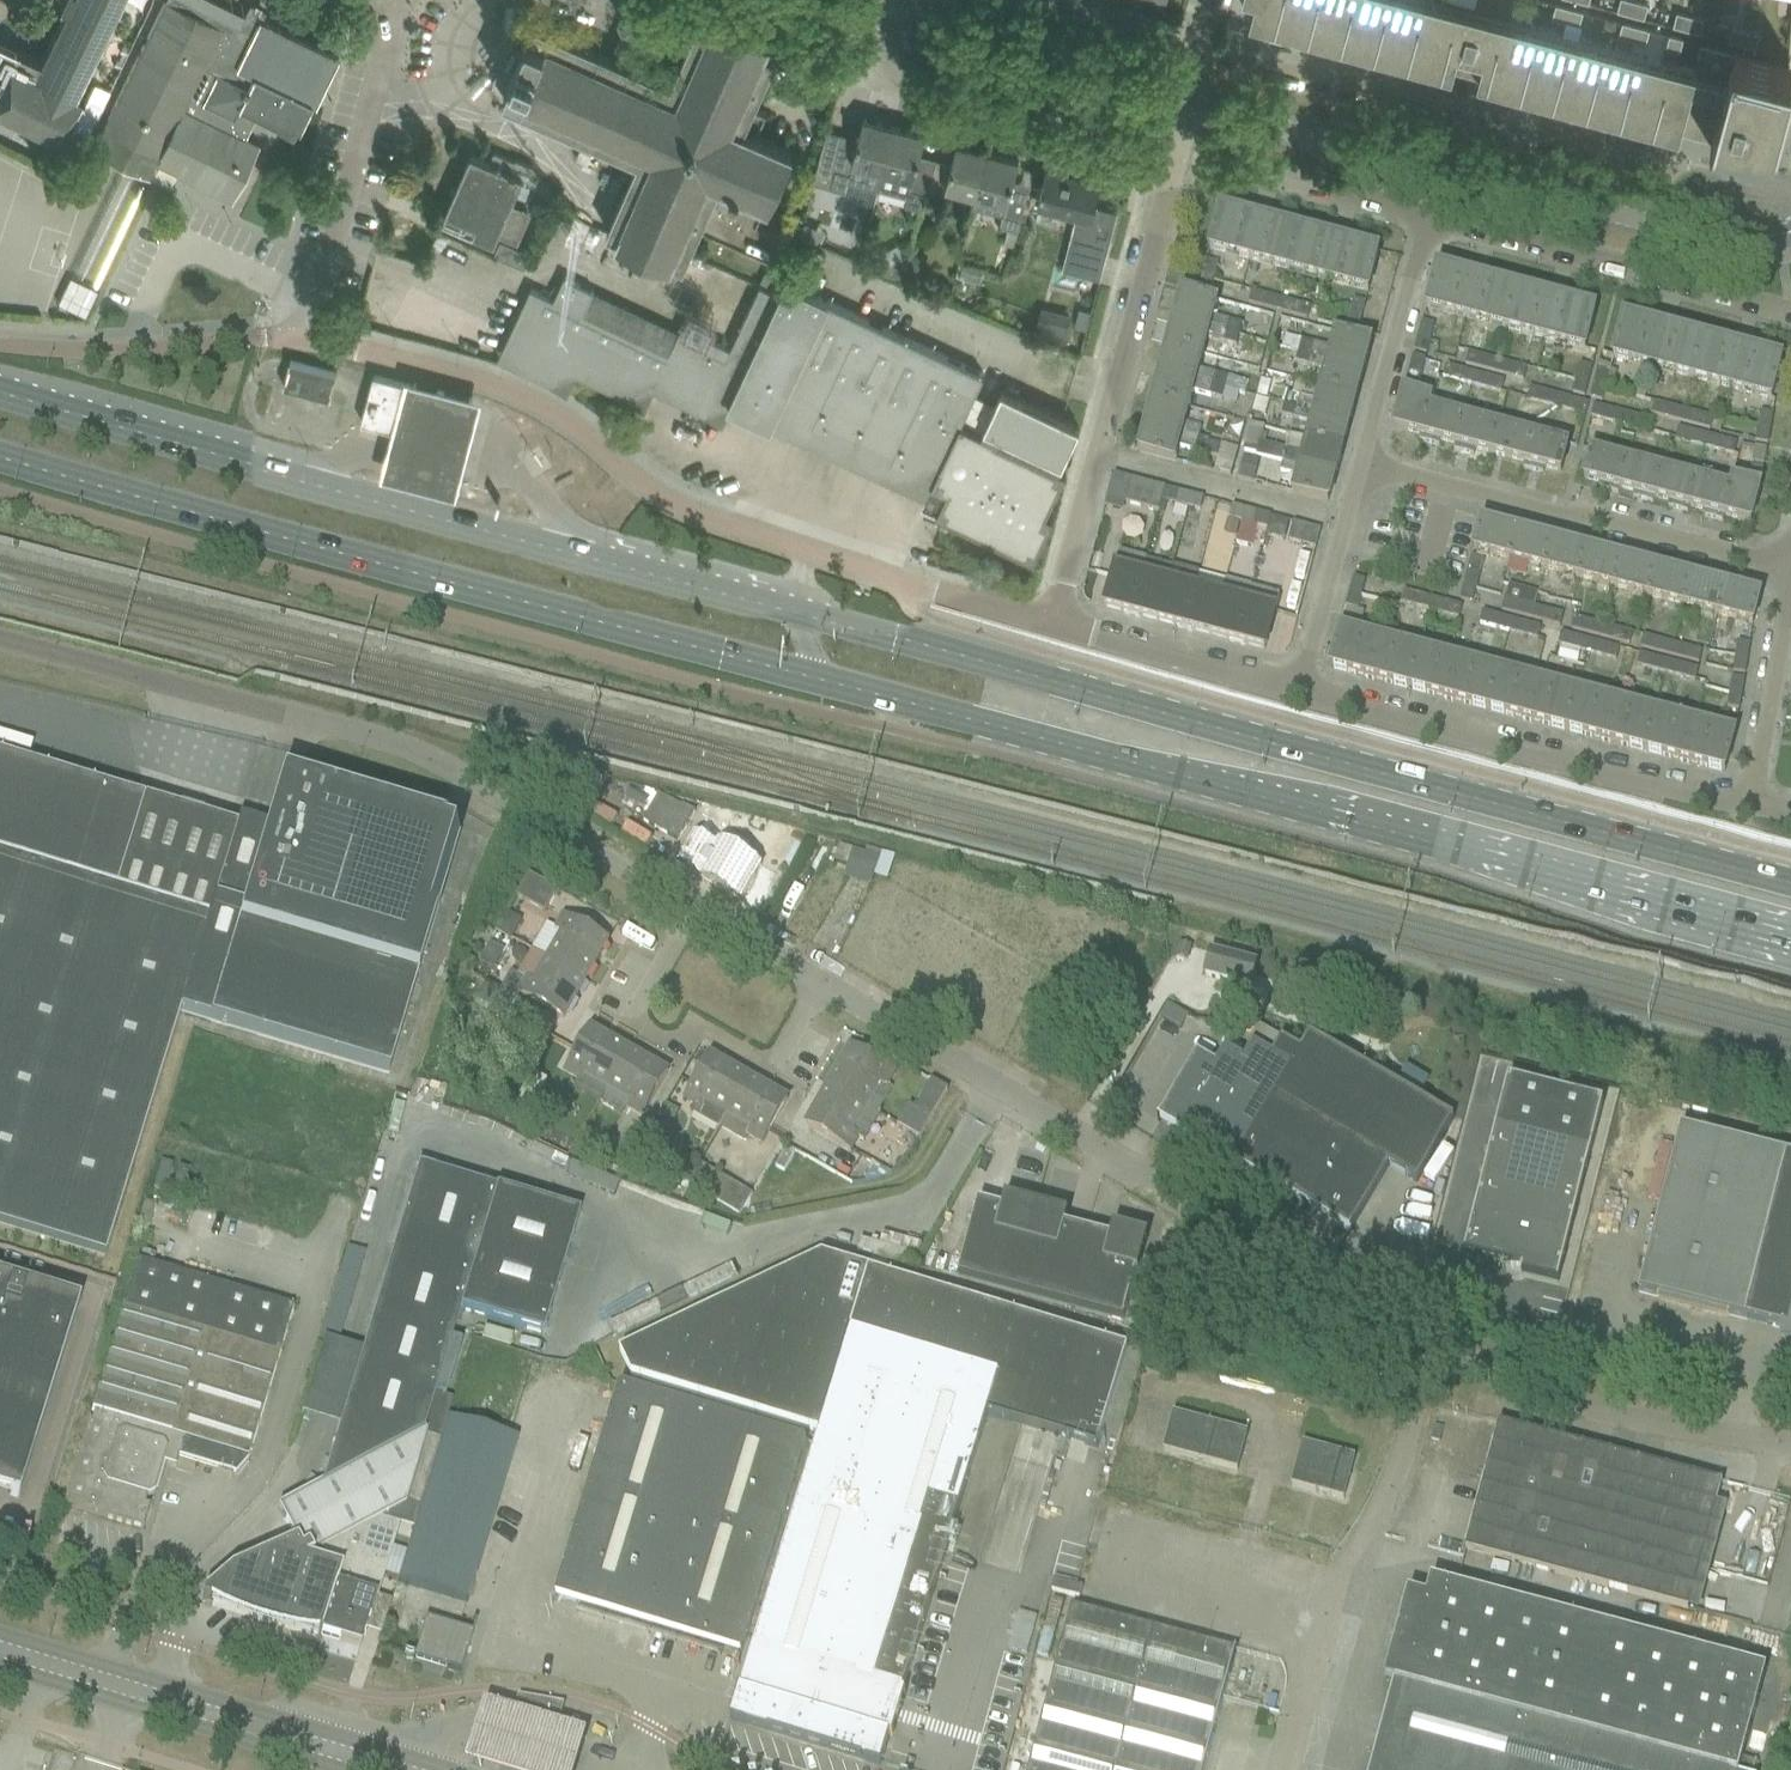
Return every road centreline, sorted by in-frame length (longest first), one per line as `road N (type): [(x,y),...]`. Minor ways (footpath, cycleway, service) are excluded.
road 1 (primary): [(1790,884),(0,393)]
road 2 (primary): [(0,458),(1790,938)]
road 3 (residential): [(1053,623),(702,514),(648,486),(569,418),(496,382),(361,344),(306,338)]
road 4 (residential): [(1790,815),(1053,623)]
road 5 (unclassified): [(693,911),(391,743),(318,717),(0,639)]
road 6 (unclassified): [(1437,1346),(819,981)]
road 7 (residential): [(1725,242),(1721,189),(1199,50)]
road 8 (residential): [(1187,100),(1725,242)]
road 9 (residential): [(1053,623),(1178,150)]
road 10 (tertiary): [(439,1769),(0,1635)]
road 11 (unclassified): [(1284,1769),(1339,1568),(1389,1477),(1437,1346)]
road 12 (residential): [(693,911),(628,1022),(677,1051),(692,1025),(768,1069),(819,981)]
road 13 (residential): [(1424,215),(1790,312)]
road 14 (unclassified): [(1790,1446),(1627,1419),(1521,1385),(1437,1346)]
road 15 (tertiary): [(0,1667),(335,1769)]
road 16 (residential): [(306,338),(393,0)]
road 17 (residential): [(1178,150),(910,80),(897,60),(899,22)]
road 18 (residential): [(306,338),(105,352),(0,345)]
road 19 (residential): [(899,22),(1187,100)]
road 20 (residential): [(1424,215),(1178,150)]
road 21 (residential): [(1199,50),(1011,0)]
road 22 (unclassified): [(819,981),(693,911)]

